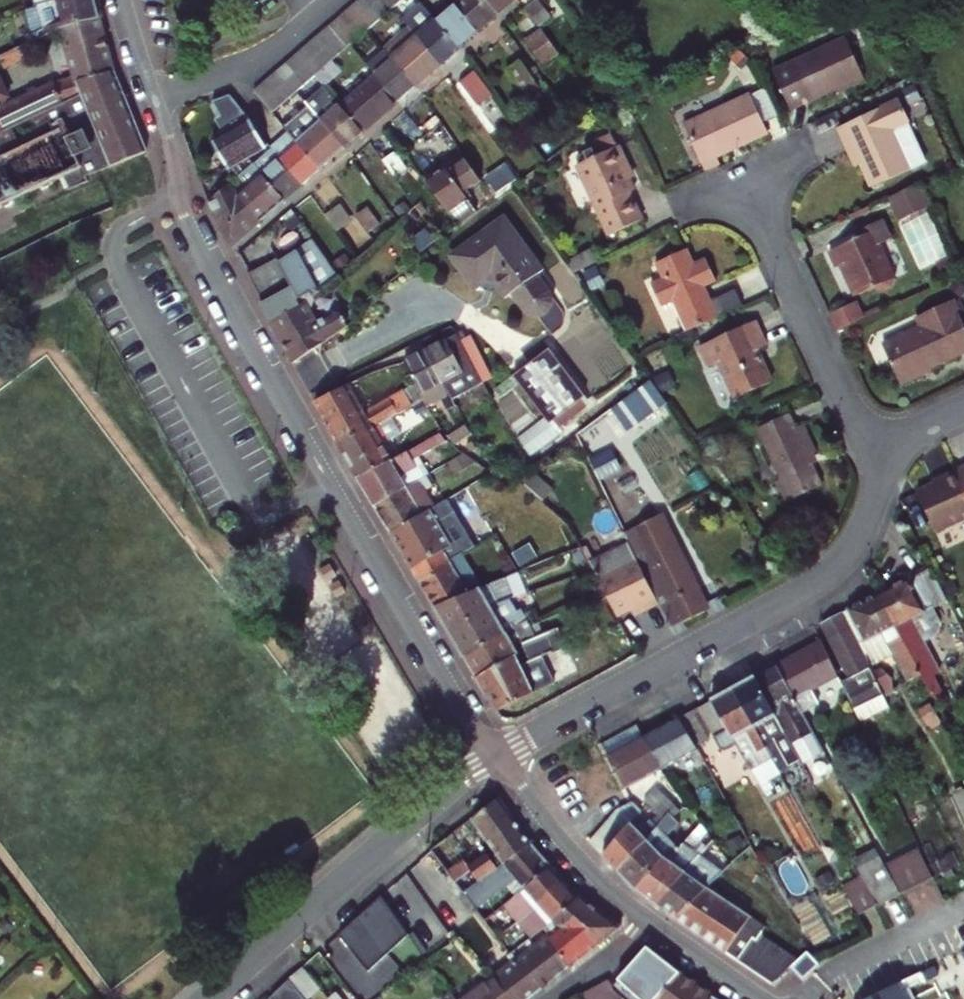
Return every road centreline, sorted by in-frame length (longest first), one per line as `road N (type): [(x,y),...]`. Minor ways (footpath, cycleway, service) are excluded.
road 1 (residential): [(496,758),(813,585),(848,551),(888,460)]
road 2 (tertiary): [(282,396),(496,758)]
road 3 (residential): [(214,272),(529,0)]
road 4 (residential): [(207,998),(496,758)]
road 5 (residential): [(743,180),(846,402),(888,460)]
road 6 (tertiary): [(123,0),(175,157),(187,222),(214,272)]
road 7 (tertiary): [(496,758),(599,877),(650,921)]
road 8 (residential): [(282,396),(436,304)]
road 9 (tertiary): [(214,272),(282,396)]
road 10 (residential): [(809,998),(846,965),(929,926)]
road 11 (tertiary): [(650,921),(764,998)]
road 12 (residential): [(553,998),(650,921)]

